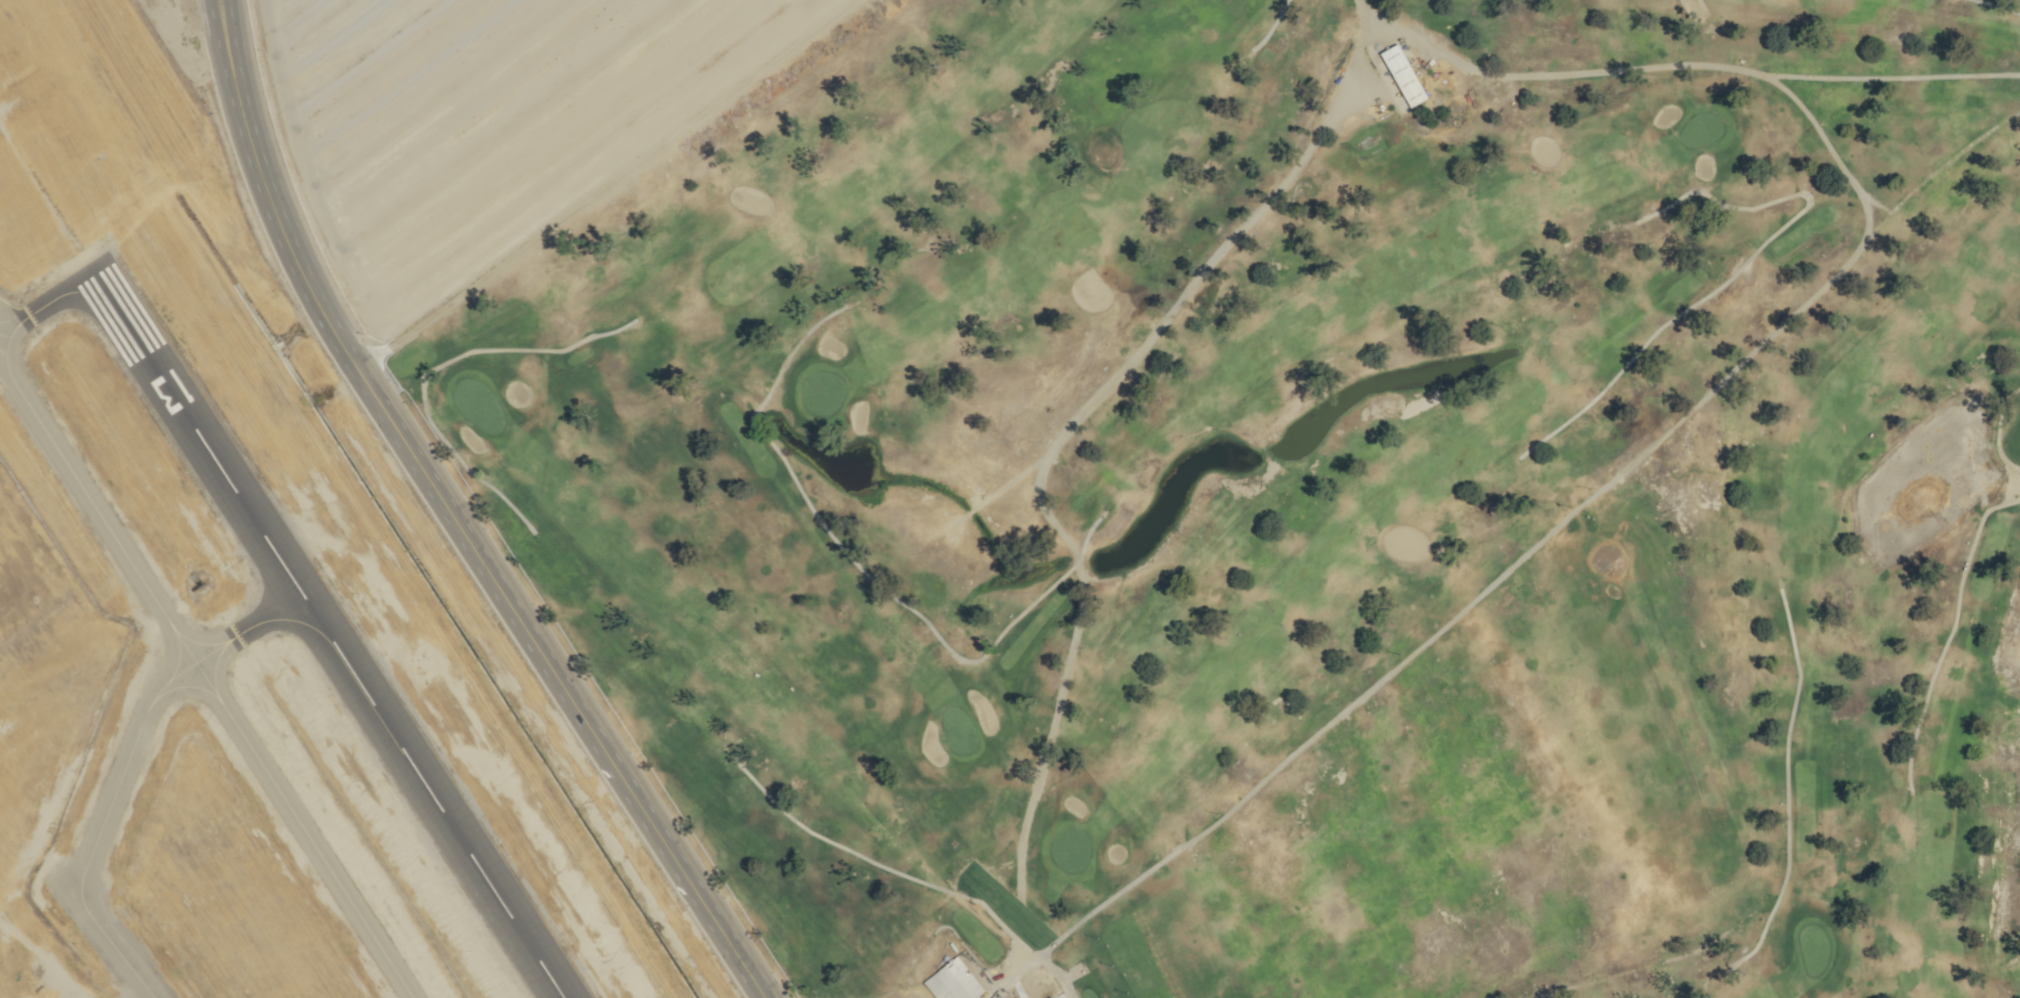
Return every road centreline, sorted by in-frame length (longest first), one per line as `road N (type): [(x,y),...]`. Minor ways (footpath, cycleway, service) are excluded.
road 1 (secondary): [(218,0),(244,129),(322,315),(760,997)]

